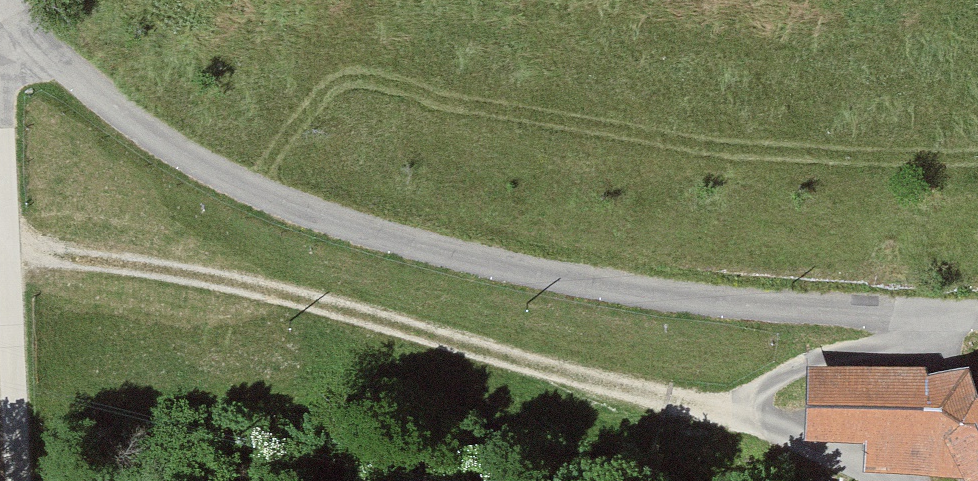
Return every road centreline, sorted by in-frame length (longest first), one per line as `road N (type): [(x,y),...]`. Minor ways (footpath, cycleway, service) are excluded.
road 1 (track): [(0,19),(208,172),(390,245),(548,282),(721,309),(977,321)]
road 2 (track): [(710,408),(175,267),(7,249)]
road 3 (track): [(19,480),(0,104)]

